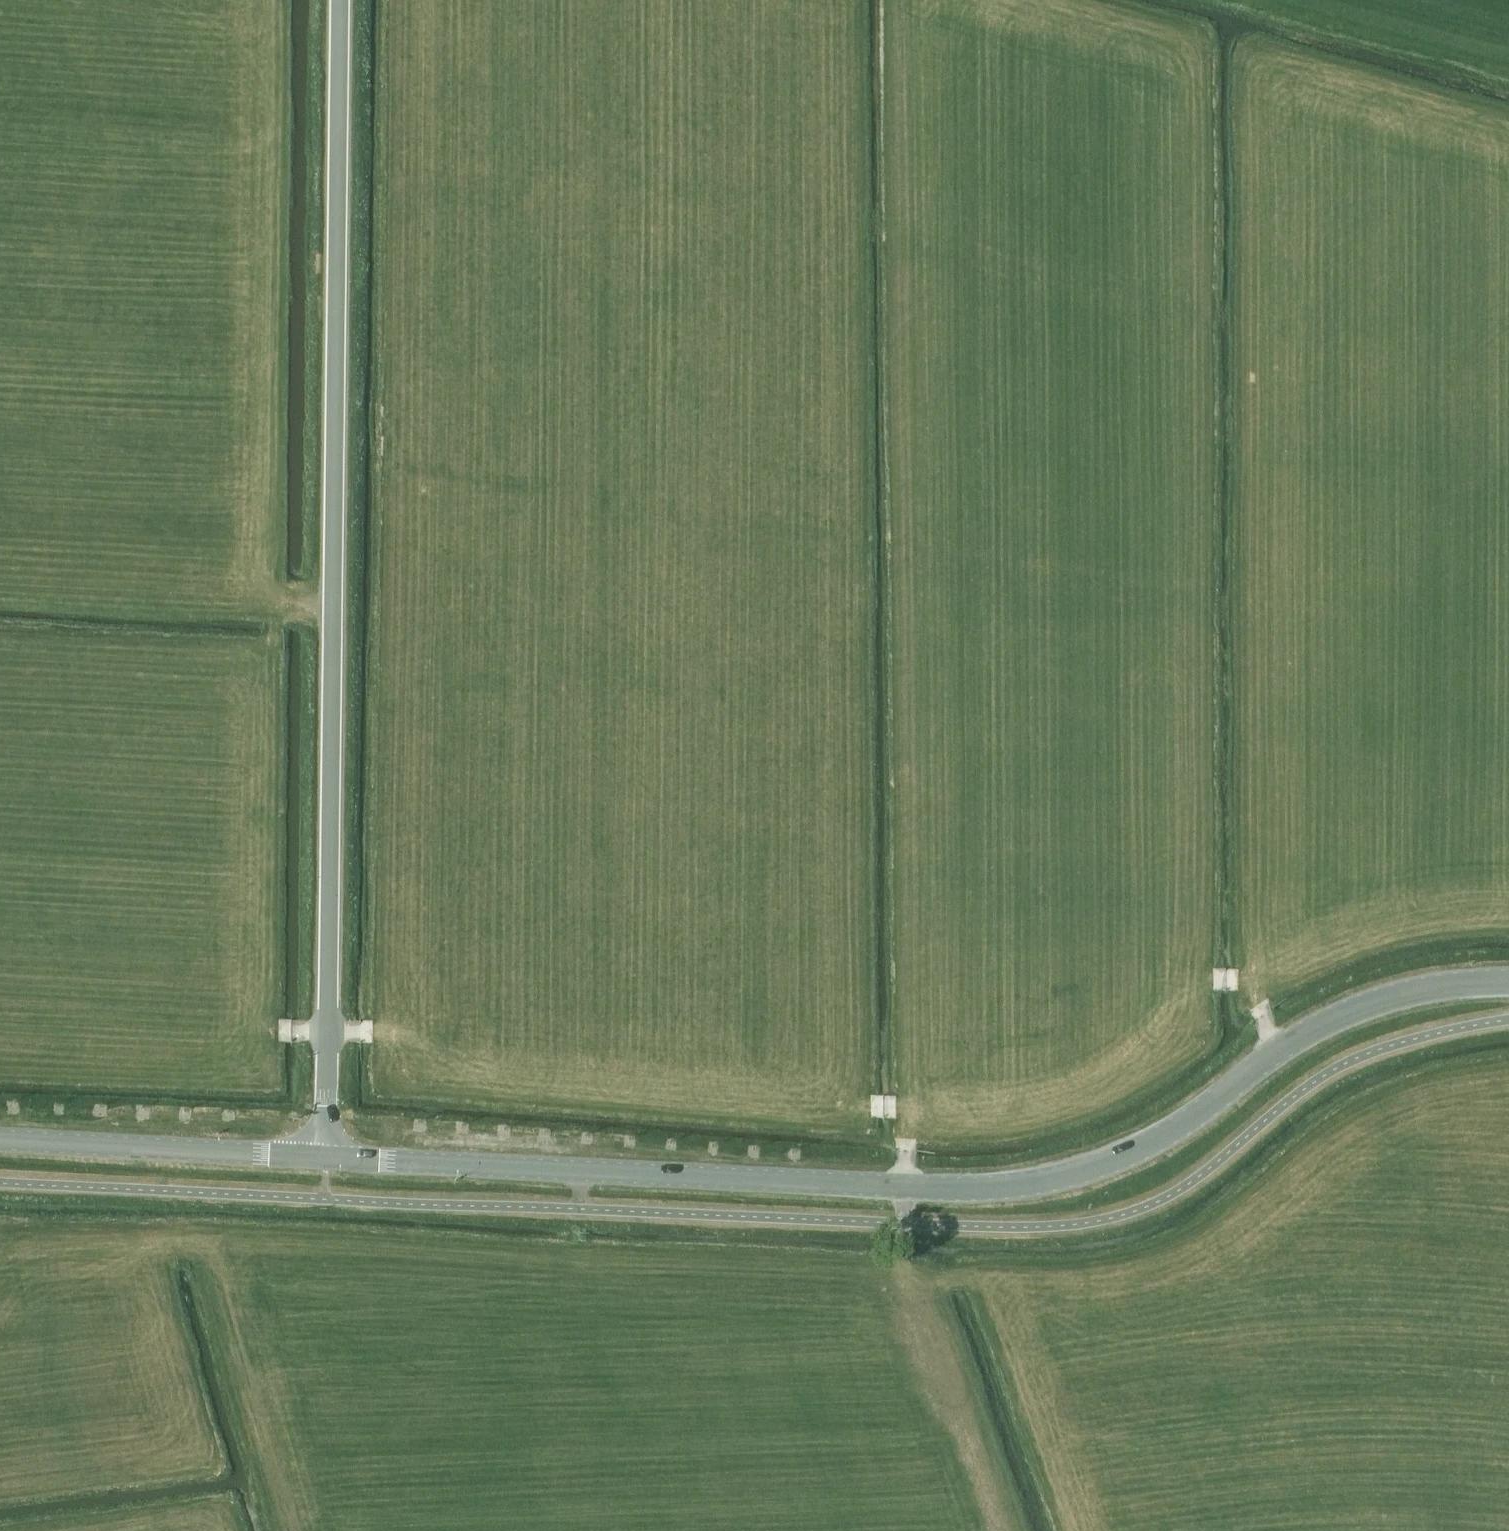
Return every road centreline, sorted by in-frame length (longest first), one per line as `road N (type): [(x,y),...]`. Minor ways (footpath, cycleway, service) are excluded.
road 1 (secondary): [(1508,985),(1424,994),(1351,1015),(1142,1150),(1022,1185),(904,1190),(328,1156)]
road 2 (tertiary): [(328,1156),(341,0)]
road 3 (secondary): [(328,1156),(0,1140)]

